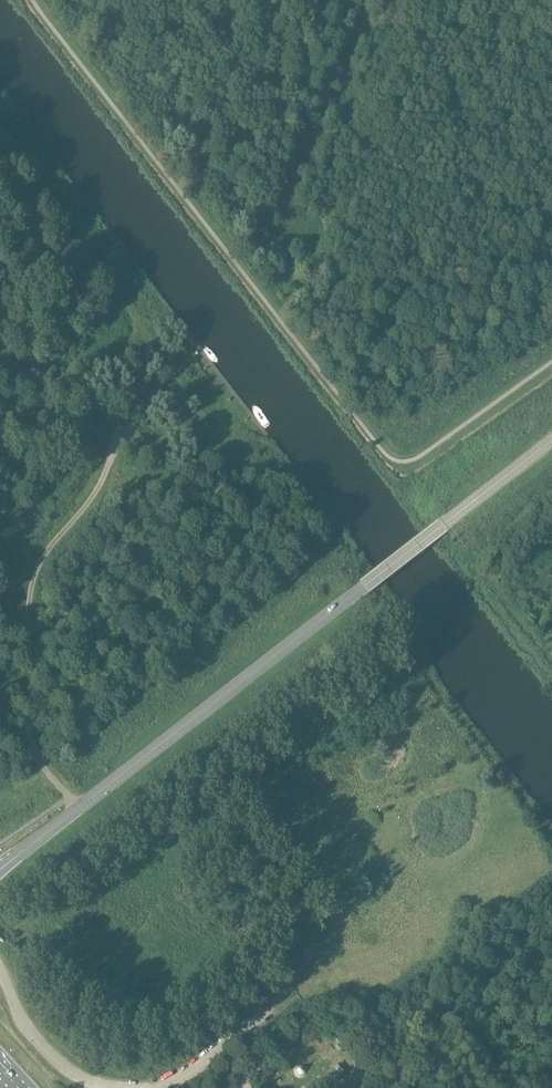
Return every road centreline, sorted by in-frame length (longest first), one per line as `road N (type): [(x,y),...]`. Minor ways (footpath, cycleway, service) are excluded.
road 1 (unclassified): [(11,859),(551,441)]
road 2 (track): [(116,421),(31,576),(29,742),(78,807)]
road 3 (residential): [(0,970),(33,1039),(62,1066),(97,1085),(130,1087)]
road 4 (residential): [(150,1087),(203,1062),(270,1010)]

